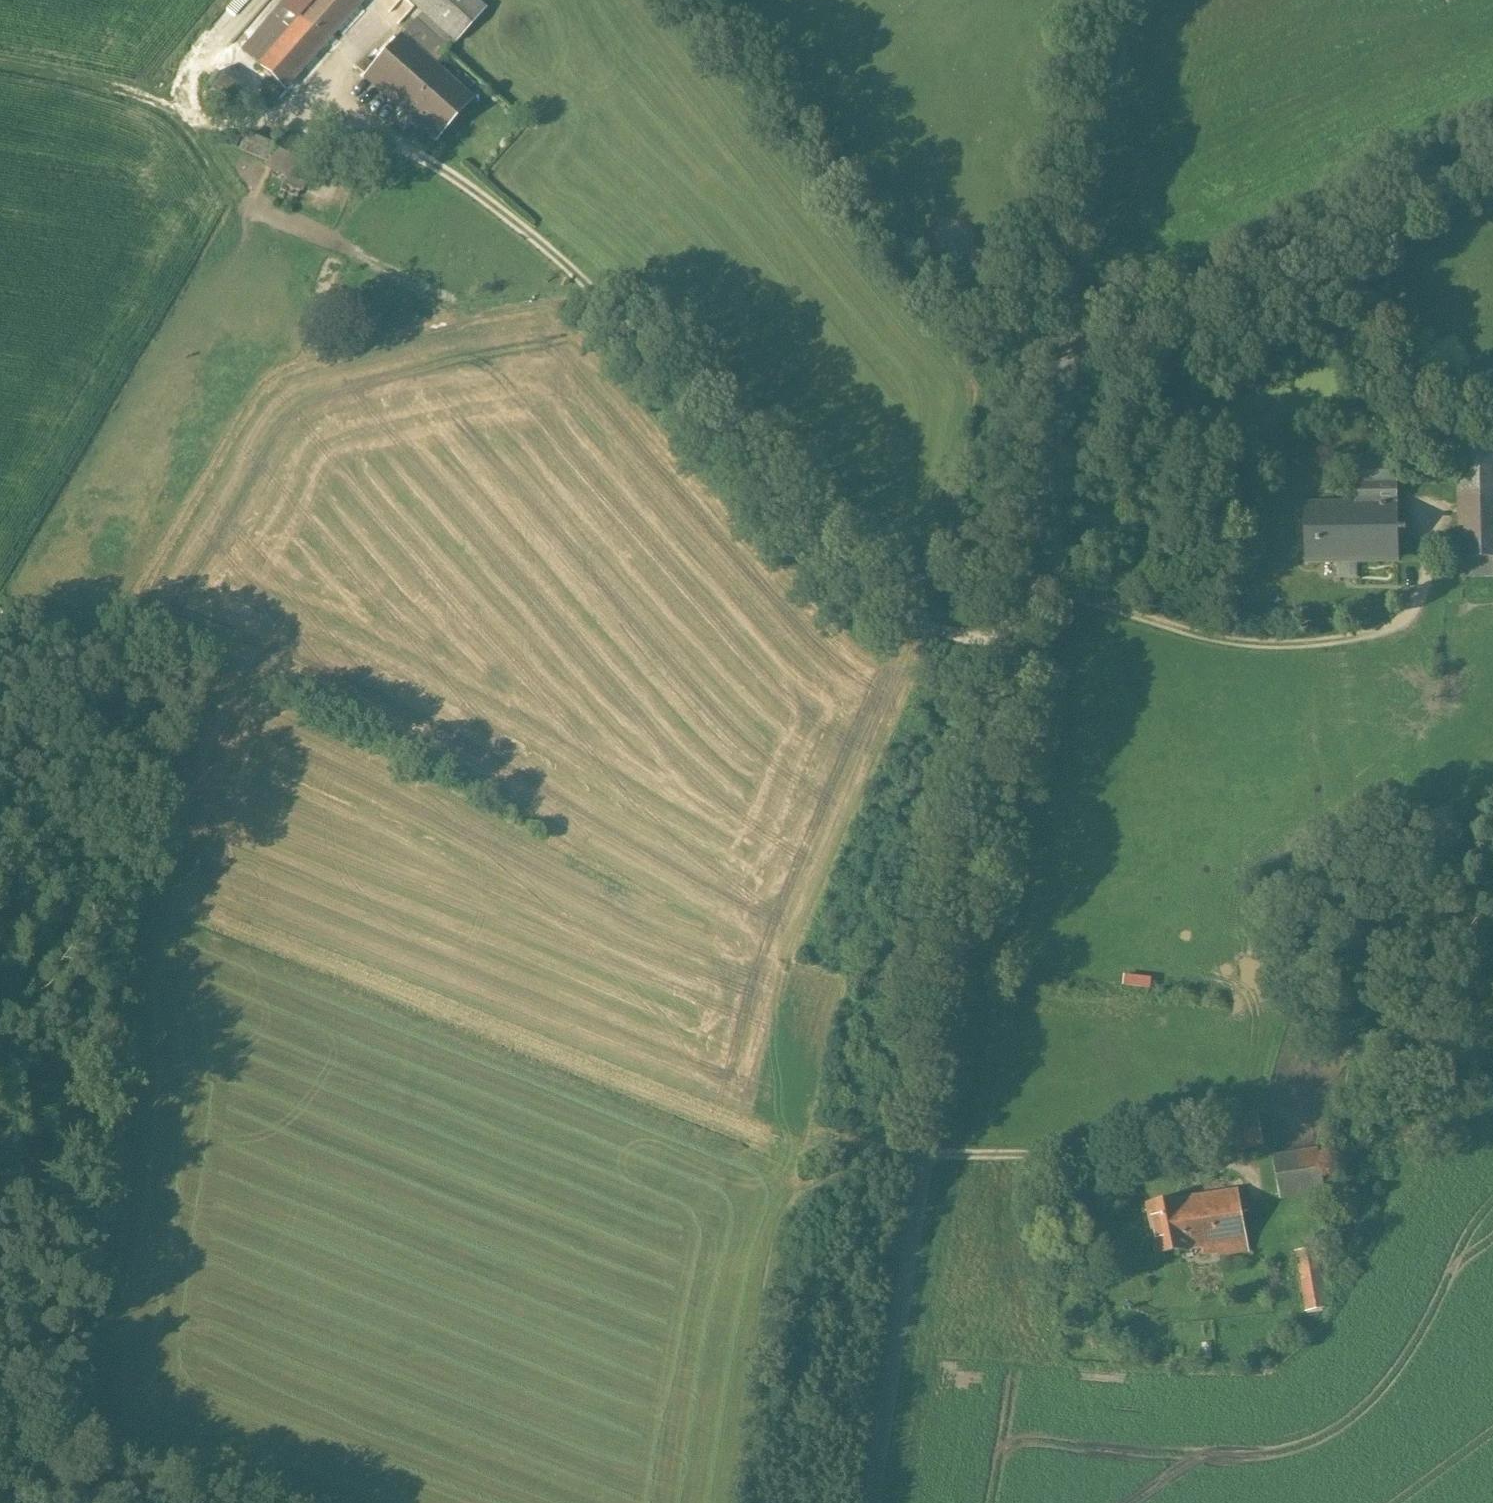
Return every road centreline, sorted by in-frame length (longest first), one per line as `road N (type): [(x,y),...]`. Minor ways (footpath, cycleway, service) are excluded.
road 1 (residential): [(865,1502),(1003,647)]
road 2 (track): [(0,67),(159,103),(193,124),(240,203),(481,311)]
road 3 (residential): [(1059,363),(1492,152)]
road 4 (unclassified): [(1003,647),(1059,363)]

